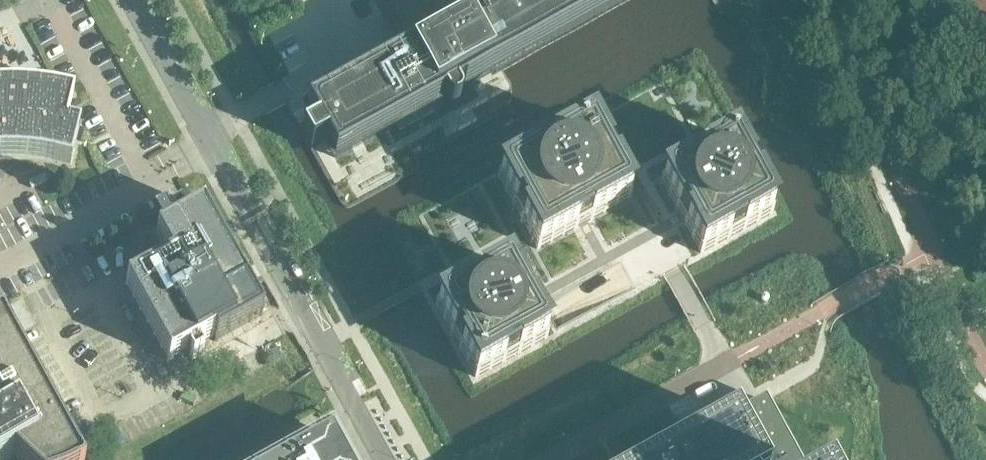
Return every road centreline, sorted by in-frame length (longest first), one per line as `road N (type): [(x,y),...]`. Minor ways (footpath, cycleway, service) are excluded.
road 1 (unclassified): [(384,459),(129,0)]
road 2 (residential): [(547,459),(724,363)]

